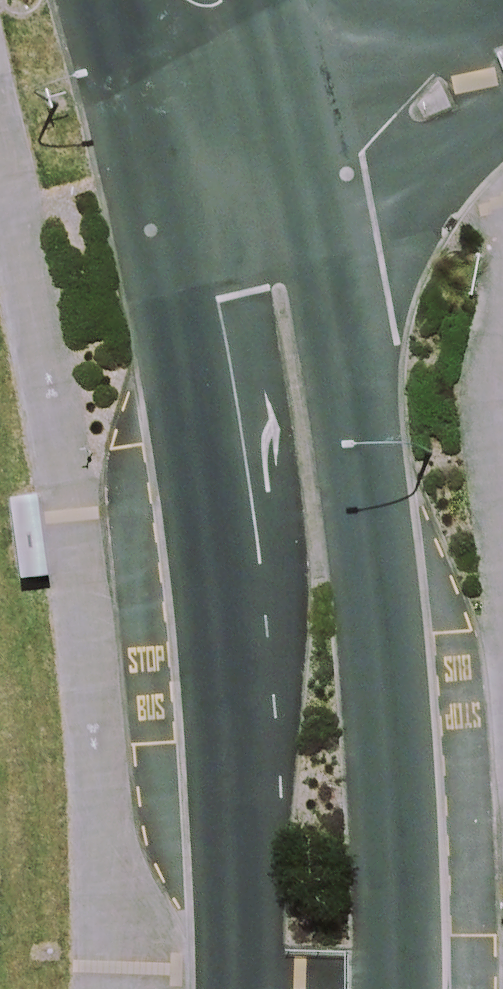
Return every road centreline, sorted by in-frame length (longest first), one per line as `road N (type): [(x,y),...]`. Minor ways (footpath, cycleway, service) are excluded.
road 1 (secondary): [(323,148),(372,449),(395,835),(394,988)]
road 2 (secondary): [(230,988),(200,471),(154,188)]
road 3 (residential): [(502,53),(323,148)]
road 4 (secondary): [(154,188),(160,0)]
road 5 (residential): [(323,148),(154,188)]
road 6 (secondary): [(240,0),(323,148)]

